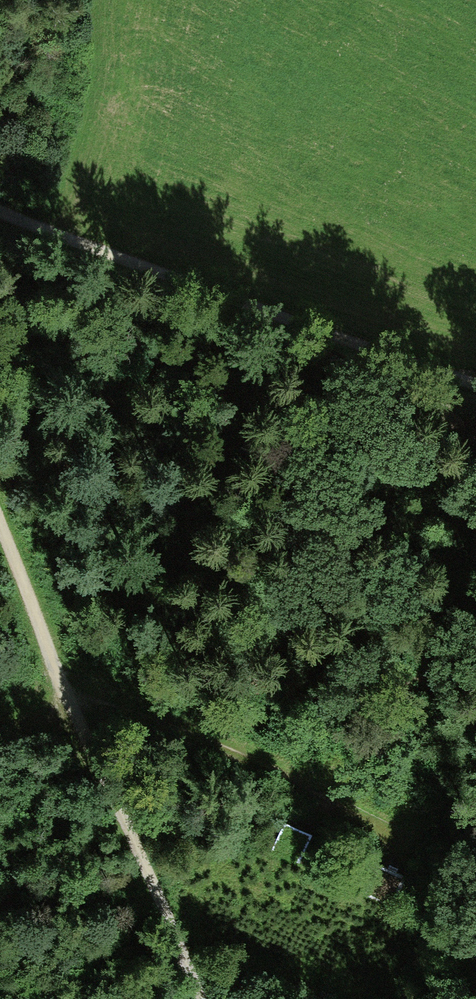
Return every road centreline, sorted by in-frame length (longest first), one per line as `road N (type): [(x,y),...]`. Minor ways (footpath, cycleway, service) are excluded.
road 1 (track): [(0,208),(475,381)]
road 2 (track): [(0,536),(61,701),(112,793),(202,998)]
road 3 (track): [(404,835),(193,733),(116,706),(61,701),(0,714)]

